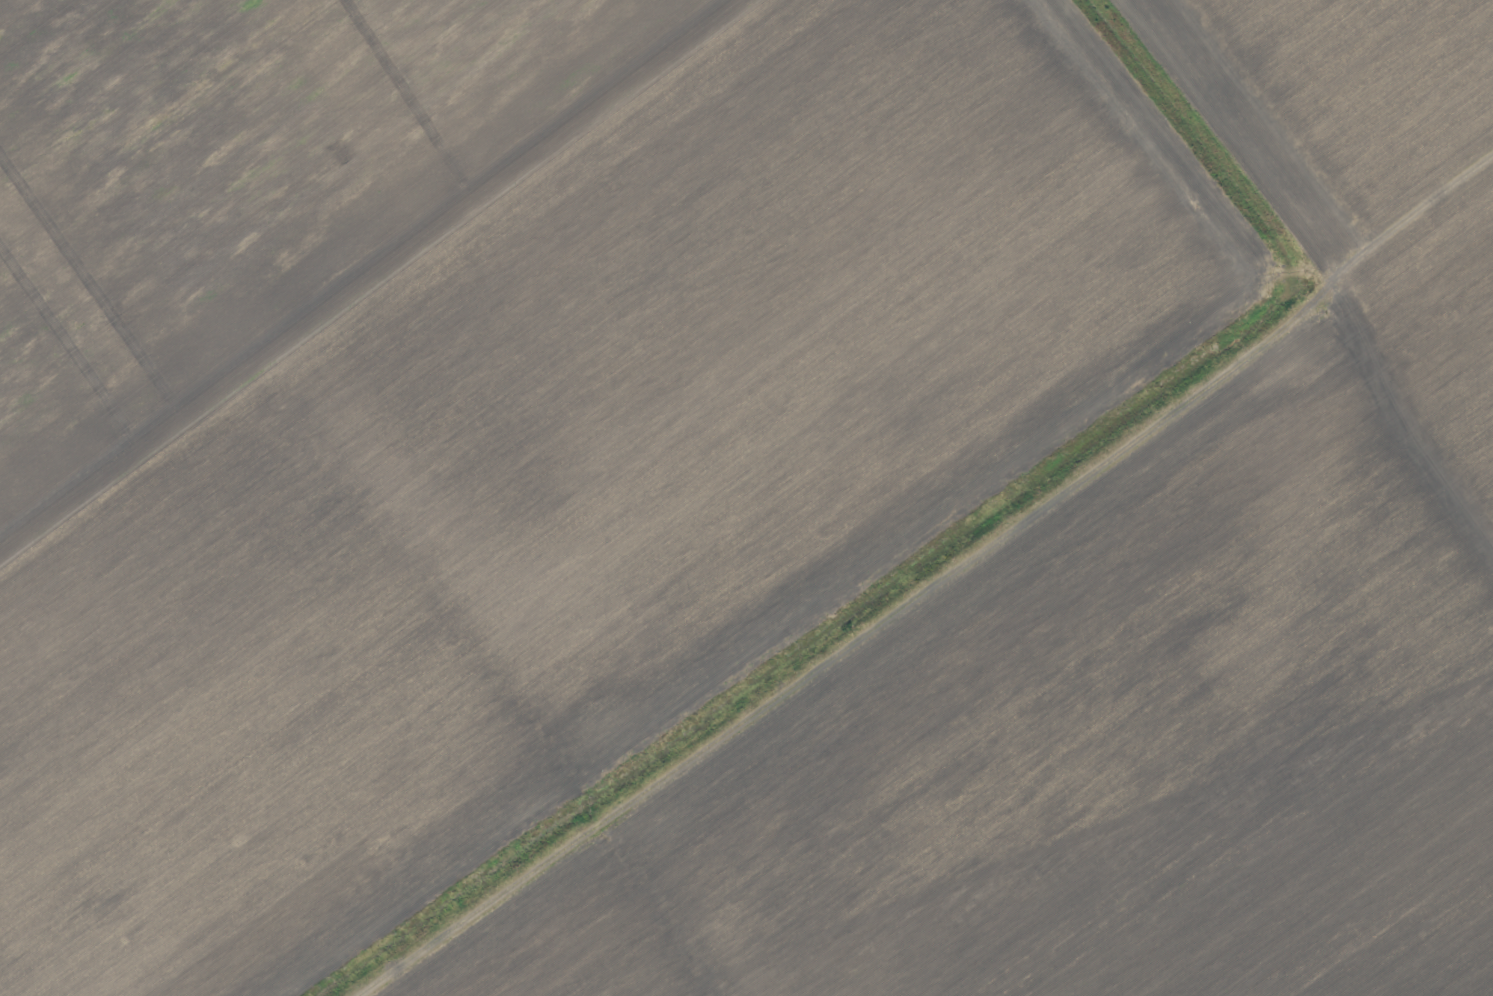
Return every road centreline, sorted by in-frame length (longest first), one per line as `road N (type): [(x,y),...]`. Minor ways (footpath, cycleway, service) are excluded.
road 1 (track): [(1366,251),(1276,339),(365,995)]
road 2 (track): [(1175,0),(1366,251),(1492,160)]
road 3 (track): [(1322,290),(1409,440),(1492,554)]

